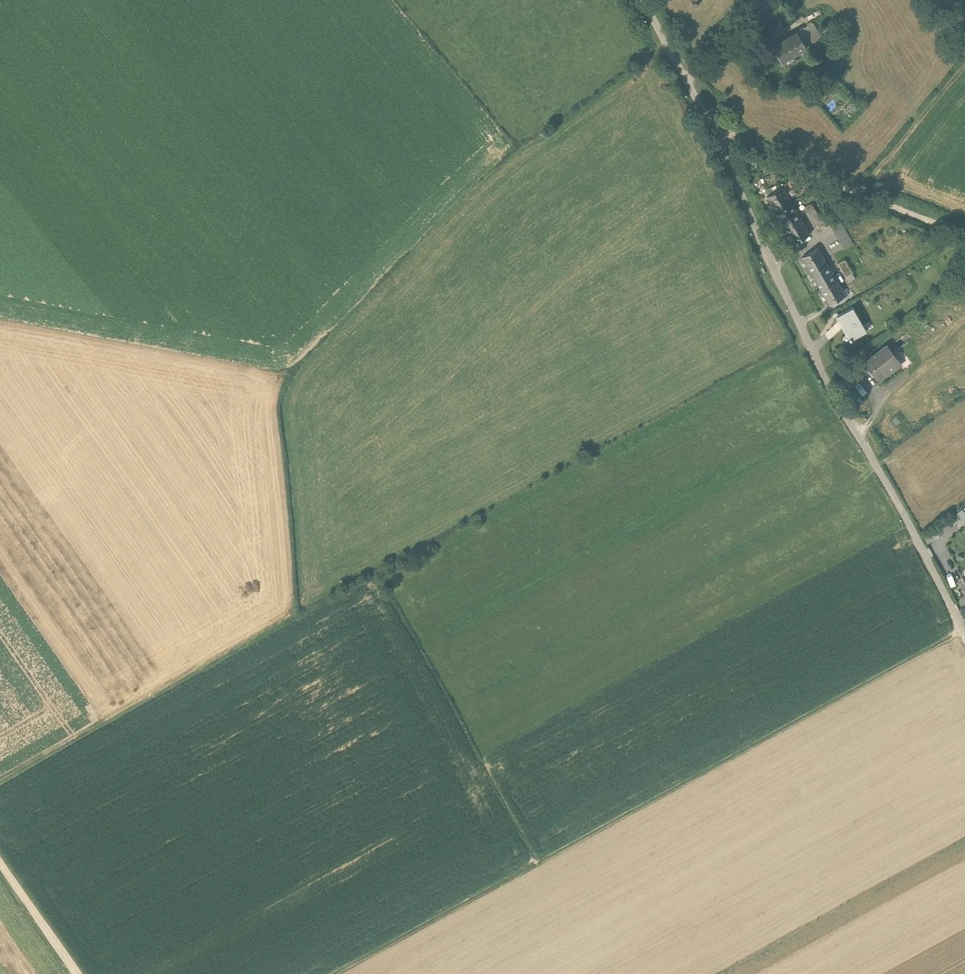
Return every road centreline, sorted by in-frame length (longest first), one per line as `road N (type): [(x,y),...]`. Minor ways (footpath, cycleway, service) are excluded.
road 1 (residential): [(858,438),(640,0)]
road 2 (track): [(964,233),(709,126)]
road 3 (unclassified): [(964,635),(858,438)]
road 4 (track): [(964,82),(865,193)]
road 5 (track): [(79,973),(0,860)]

